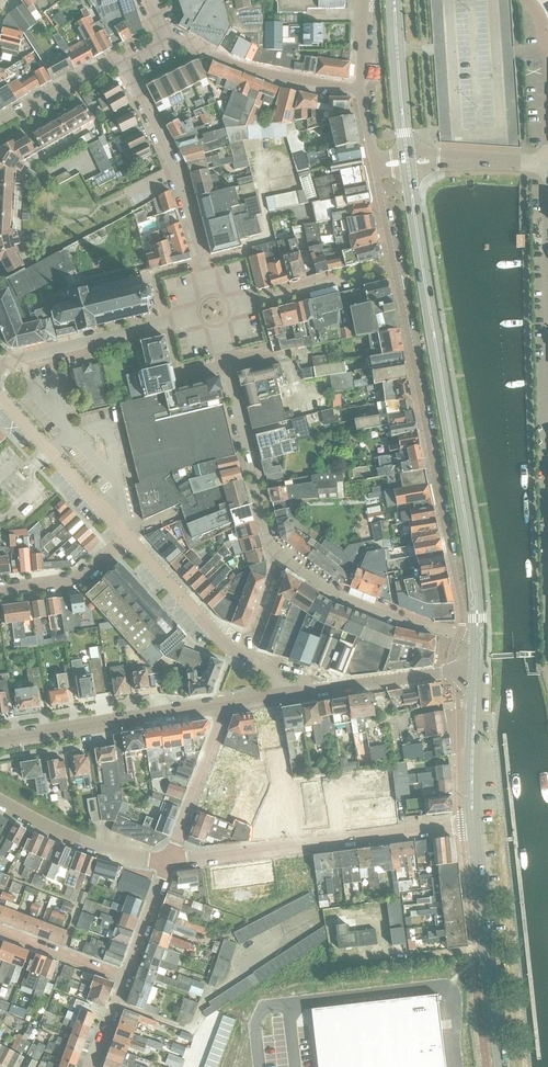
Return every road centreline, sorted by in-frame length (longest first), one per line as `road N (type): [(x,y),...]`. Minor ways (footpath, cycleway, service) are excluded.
road 1 (primary): [(476,670),(472,569),(408,161)]
road 2 (residential): [(379,165),(460,599),(460,635)]
road 3 (residential): [(547,591),(547,228)]
road 4 (residential): [(170,859),(474,823)]
road 5 (primary): [(504,1066),(474,823)]
road 6 (residential): [(207,285),(174,170),(126,62)]
road 7 (residential): [(283,559),(264,516),(218,333)]
road 8 (tertiary): [(0,739),(231,704)]
road 9 (residential): [(361,90),(237,66),(178,42),(161,45)]
road 10 (residential): [(128,540),(0,391)]
road 11 (residential): [(0,369),(188,314)]
road 12 (residential): [(460,635),(319,588),(283,559)]
road 13 (residential): [(170,859),(87,843),(0,800)]
road 14 (residential): [(247,659),(128,540)]
road 15 (tertiary): [(283,696),(449,672)]
road 16 (residential): [(170,859),(231,704)]
road 17 (primary): [(408,161),(394,0)]
road 18 (primary): [(474,823),(476,670)]
road 19 (residential): [(0,592),(86,581),(128,540)]
road 20 (residential): [(0,116),(108,60),(126,62)]
road 21 (residential): [(124,978),(0,931)]
road 22 (residential): [(124,978),(170,859)]

